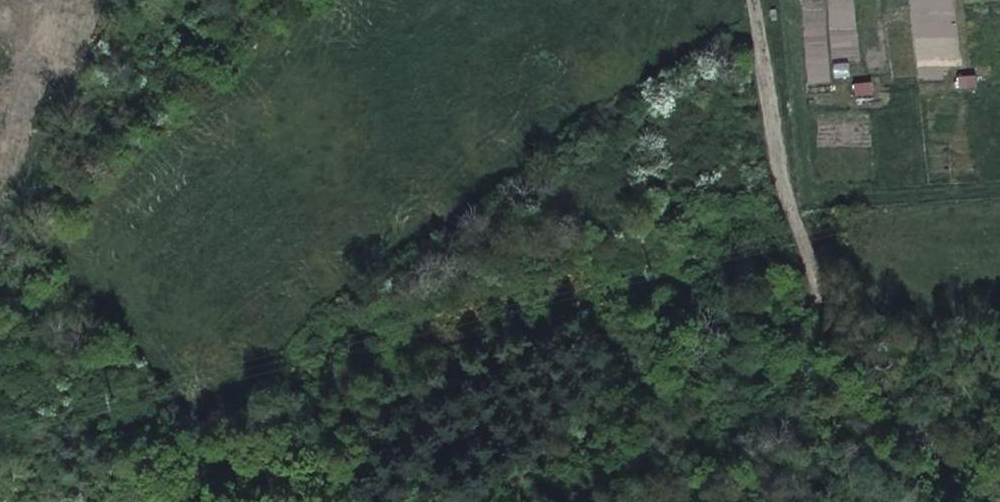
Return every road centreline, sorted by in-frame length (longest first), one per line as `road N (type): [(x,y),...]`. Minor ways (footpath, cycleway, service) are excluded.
road 1 (track): [(999,187),(829,199),(807,188),(789,0)]
road 2 (unclassified): [(754,0),(788,207),(821,279)]
road 3 (track): [(821,279),(929,452),(975,501)]

